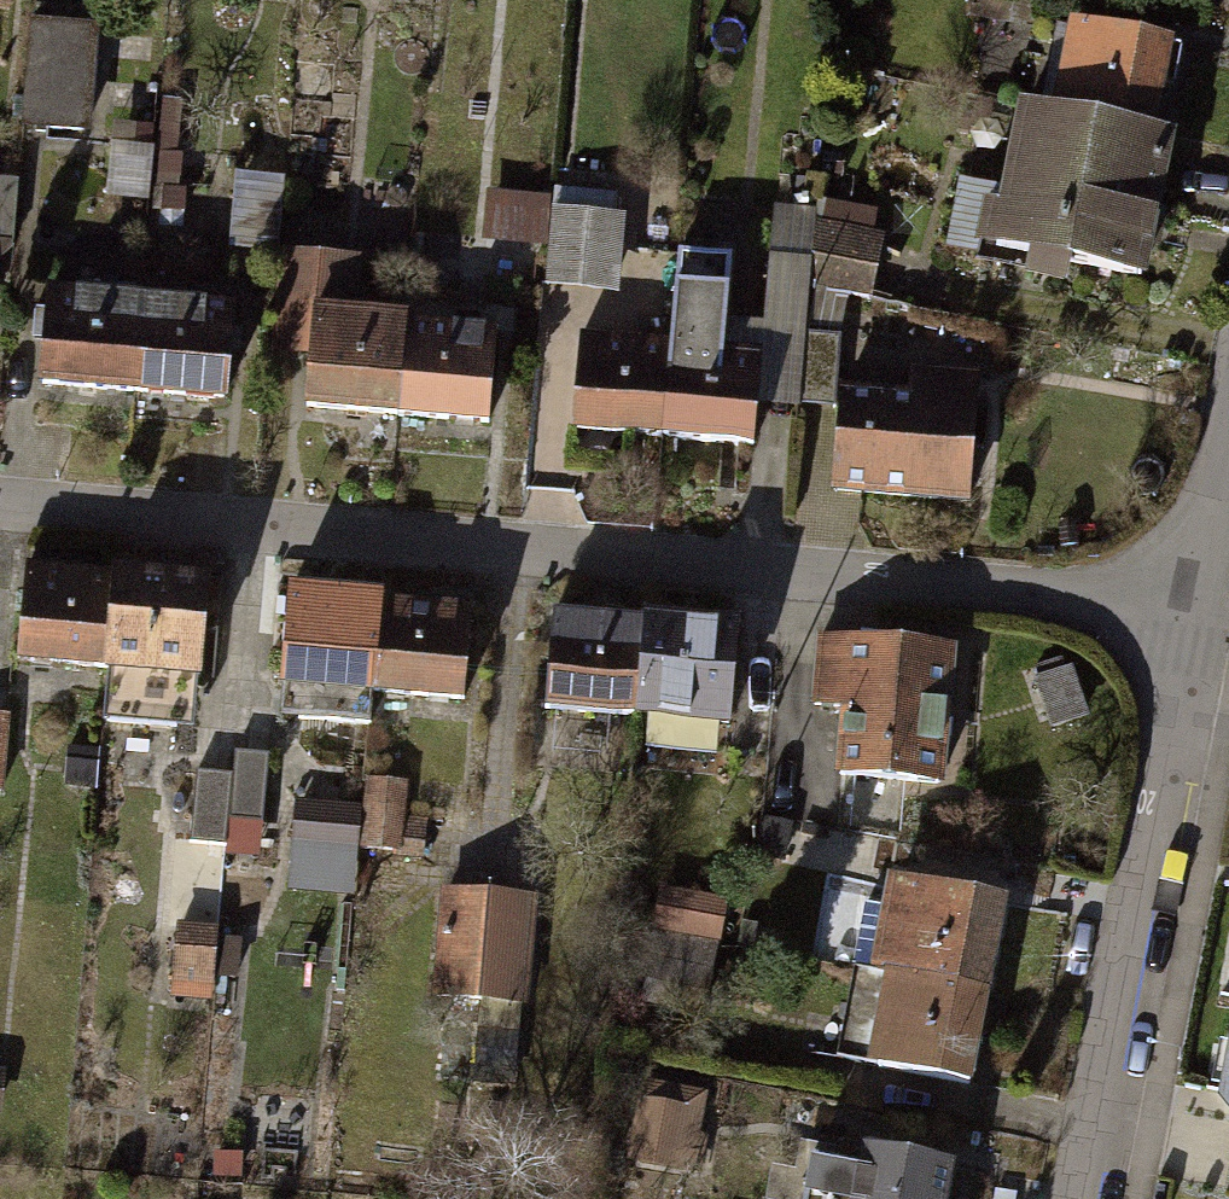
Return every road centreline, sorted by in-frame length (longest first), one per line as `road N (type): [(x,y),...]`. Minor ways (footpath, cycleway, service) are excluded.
road 1 (residential): [(1198,606),(0,505)]
road 2 (residential): [(1084,1198),(1198,606)]
road 3 (residential): [(1198,606),(1228,447)]

